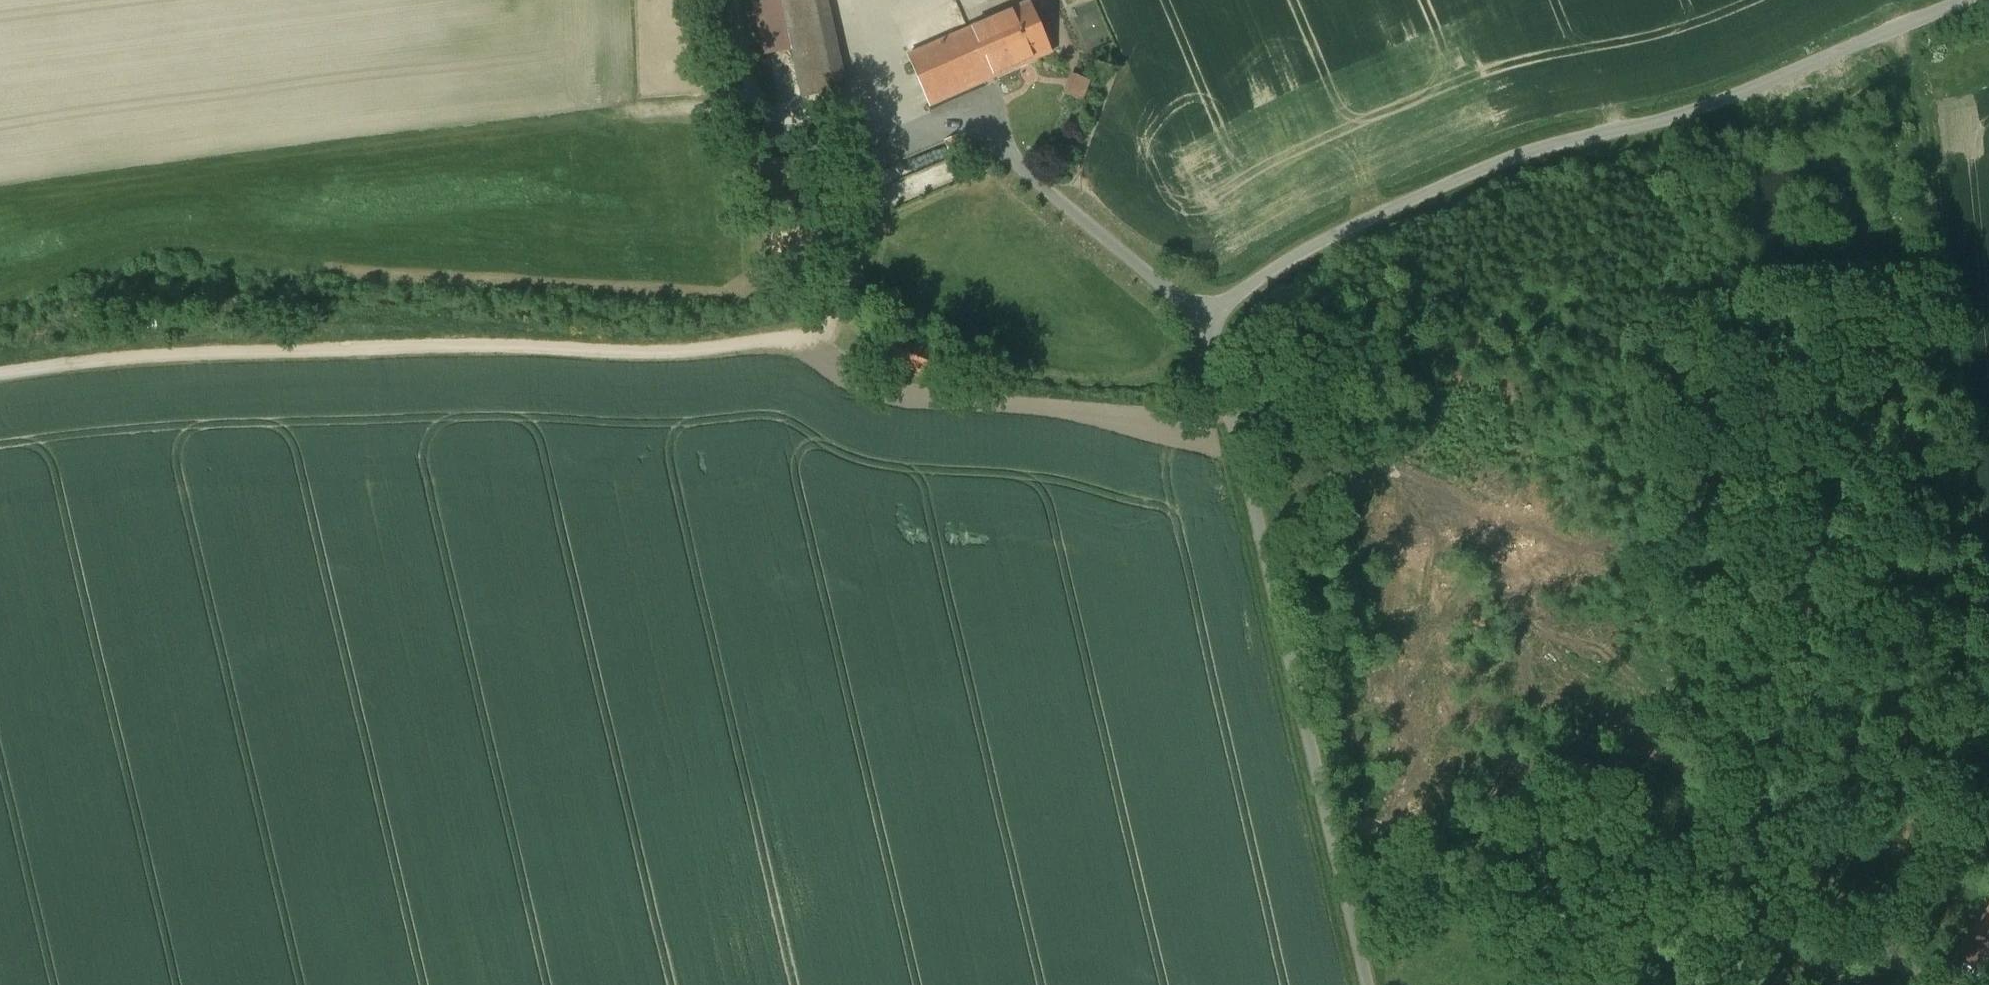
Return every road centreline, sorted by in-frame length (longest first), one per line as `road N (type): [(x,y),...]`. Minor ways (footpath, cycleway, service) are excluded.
road 1 (residential): [(1941,0),(1720,93),(1481,166),(1299,249),(1225,298),(1211,327),(1216,362),(1374,984)]
road 2 (track): [(1891,21),(1911,74),(1988,605)]

